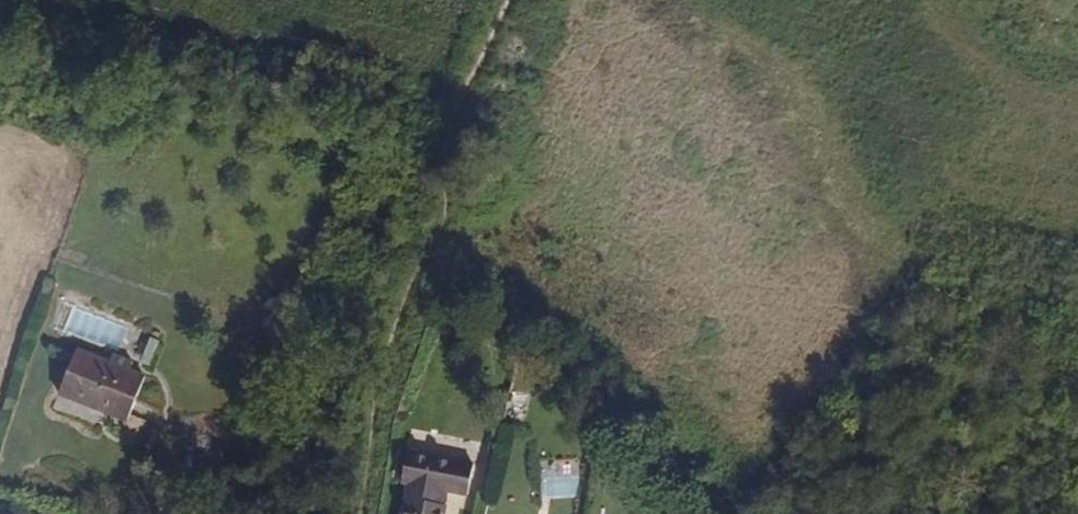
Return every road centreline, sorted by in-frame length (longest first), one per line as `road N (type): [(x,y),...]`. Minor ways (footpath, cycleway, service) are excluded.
road 1 (track): [(357,513),(380,377),(435,227),(460,102),(510,0)]

